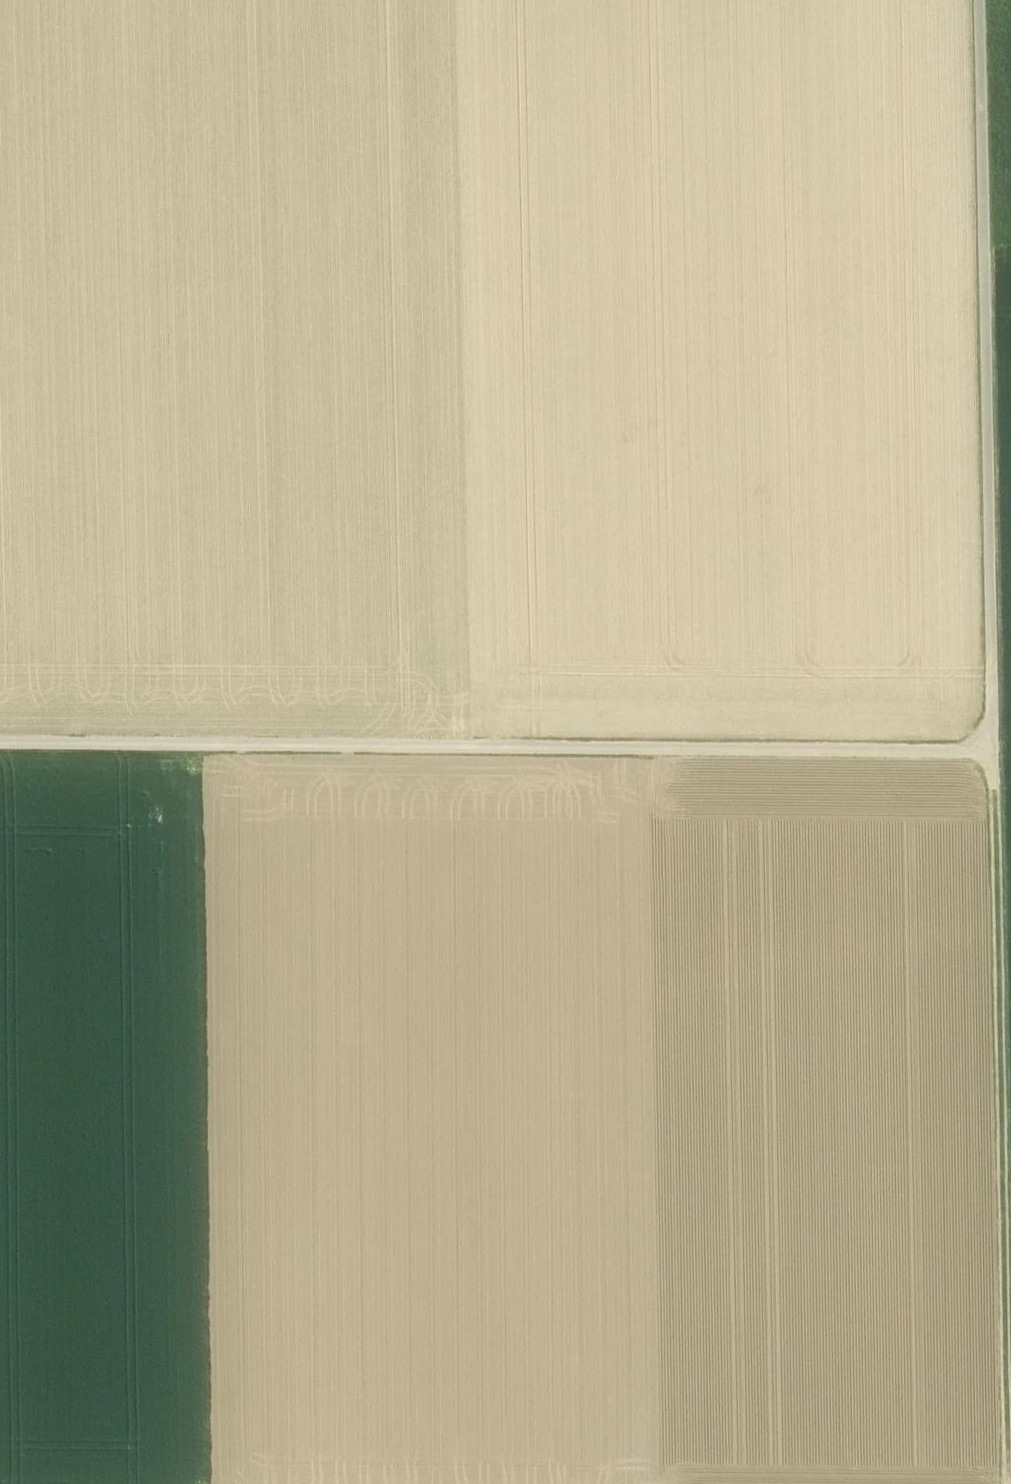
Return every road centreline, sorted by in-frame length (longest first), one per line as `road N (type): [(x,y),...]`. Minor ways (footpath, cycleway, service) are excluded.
road 1 (track): [(991,752),(0,745)]
road 2 (track): [(991,752),(981,0)]
road 3 (track): [(1004,1483),(991,752)]

